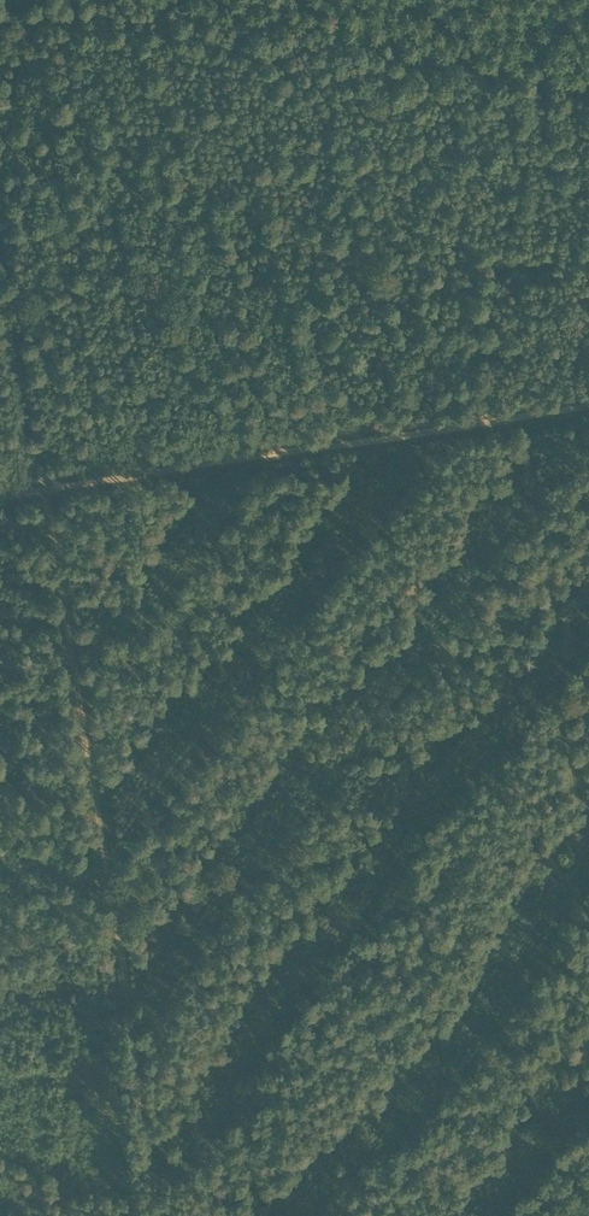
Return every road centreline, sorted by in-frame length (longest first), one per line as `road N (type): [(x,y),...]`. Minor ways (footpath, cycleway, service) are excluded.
road 1 (track): [(45,484),(156,1215)]
road 2 (track): [(527,413),(557,696),(588,812)]
road 3 (track): [(381,439),(45,484)]
road 4 (track): [(588,405),(381,439)]
road 5 (track): [(33,472),(0,273)]

